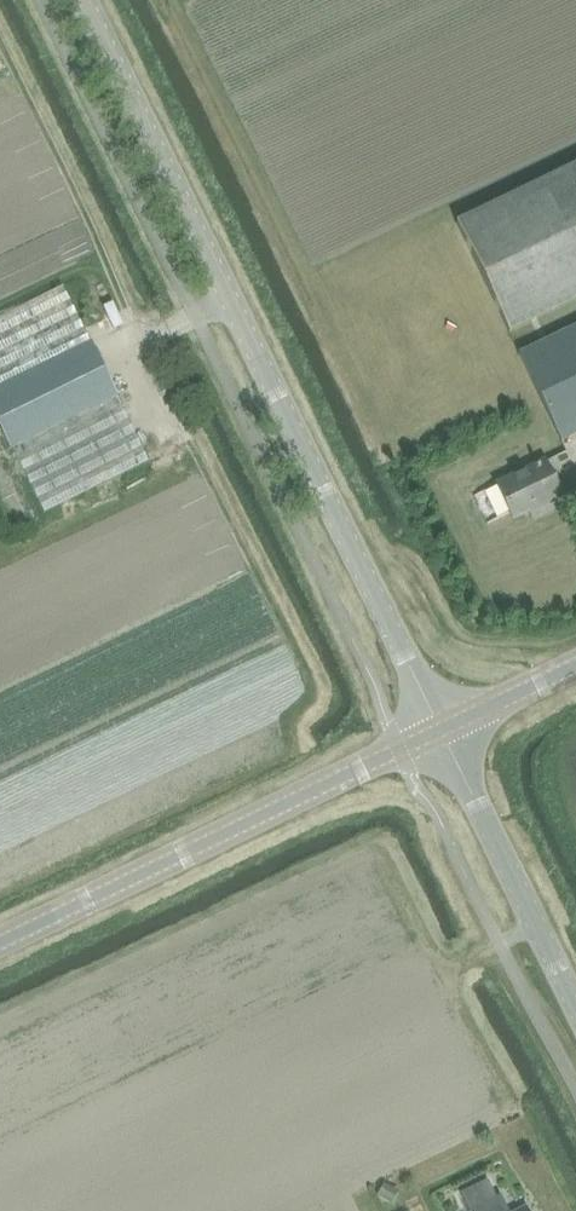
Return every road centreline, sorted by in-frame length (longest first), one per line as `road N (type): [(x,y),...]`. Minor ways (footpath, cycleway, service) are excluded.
road 1 (unclassified): [(441,729),(83,0)]
road 2 (tertiary): [(0,944),(441,729)]
road 3 (unclassified): [(575,1004),(441,729)]
road 4 (tertiary): [(441,729),(575,664)]

